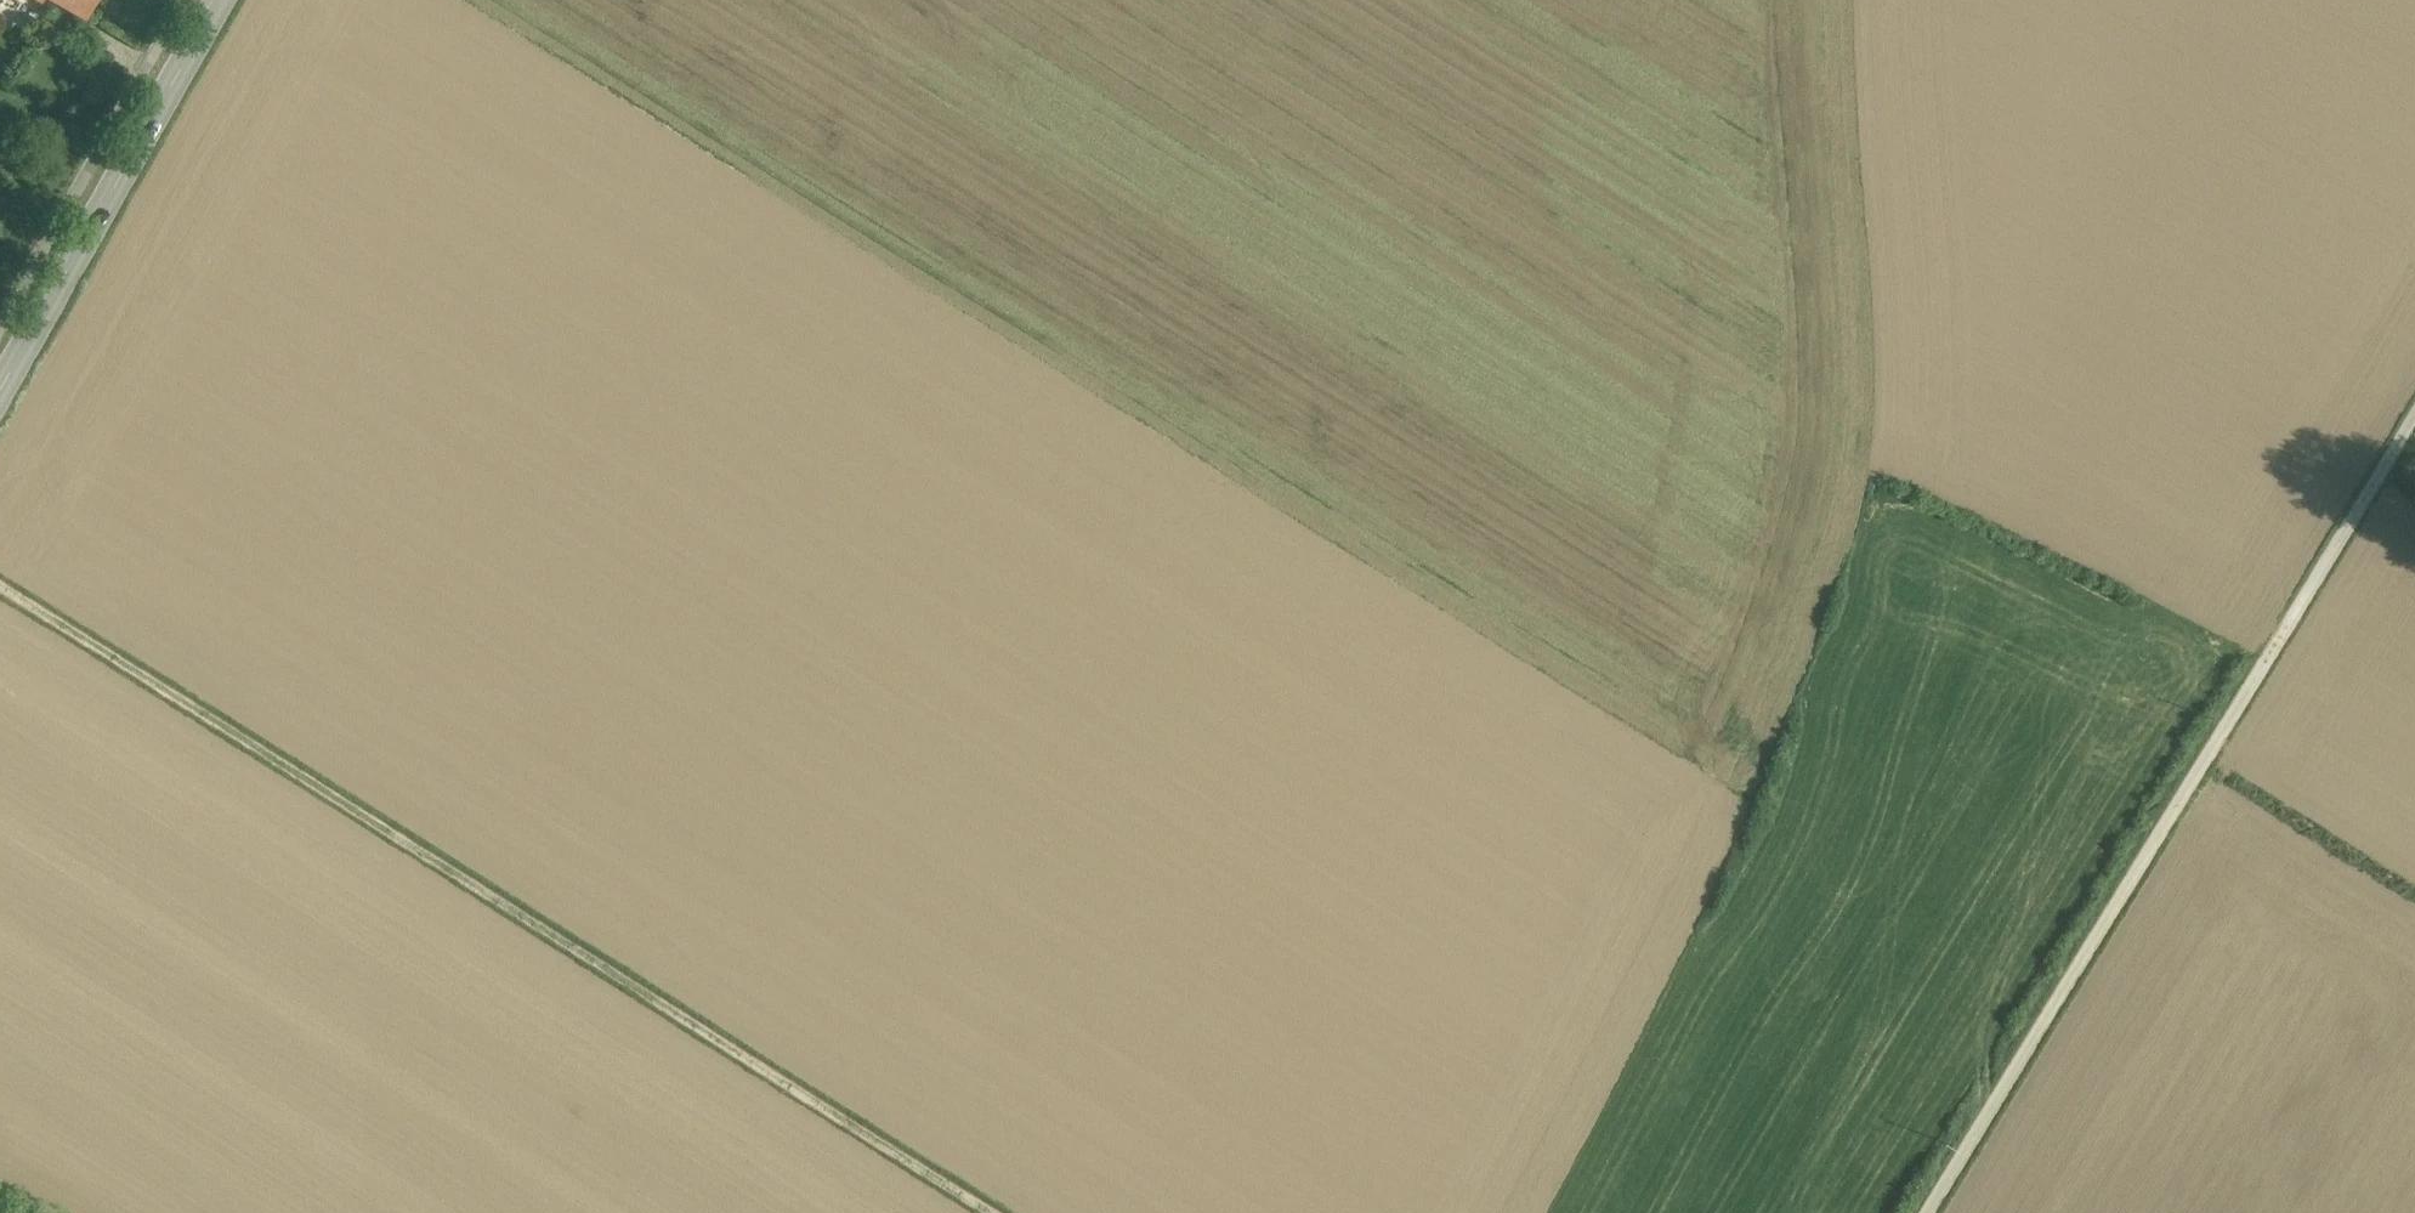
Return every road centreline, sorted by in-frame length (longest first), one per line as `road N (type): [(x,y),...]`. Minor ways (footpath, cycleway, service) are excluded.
road 1 (track): [(0,587),(994,1212)]
road 2 (track): [(2414,426),(1930,1212)]
road 3 (tertiary): [(0,390),(219,0)]

